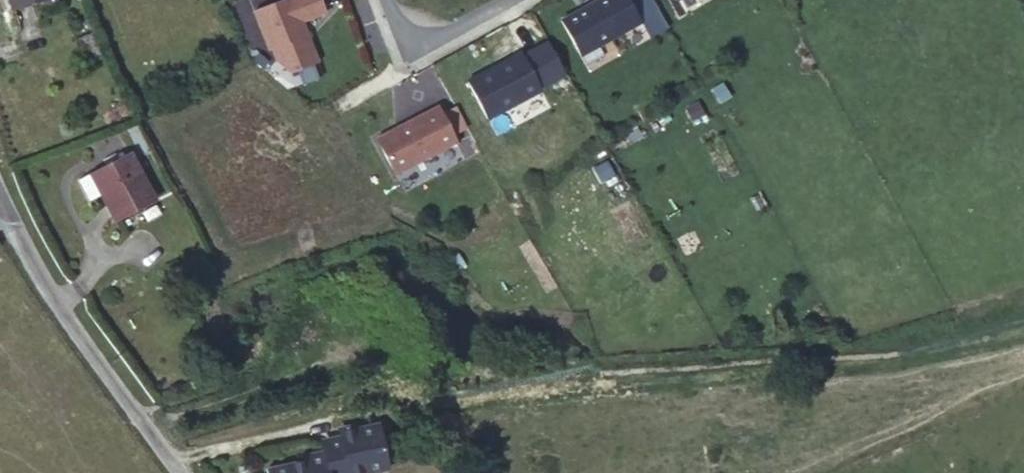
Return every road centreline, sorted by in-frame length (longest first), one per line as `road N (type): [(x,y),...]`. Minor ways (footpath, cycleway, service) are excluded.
road 1 (residential): [(181,472),(0,190)]
road 2 (residential): [(387,0),(399,29),(439,38),(509,0)]

